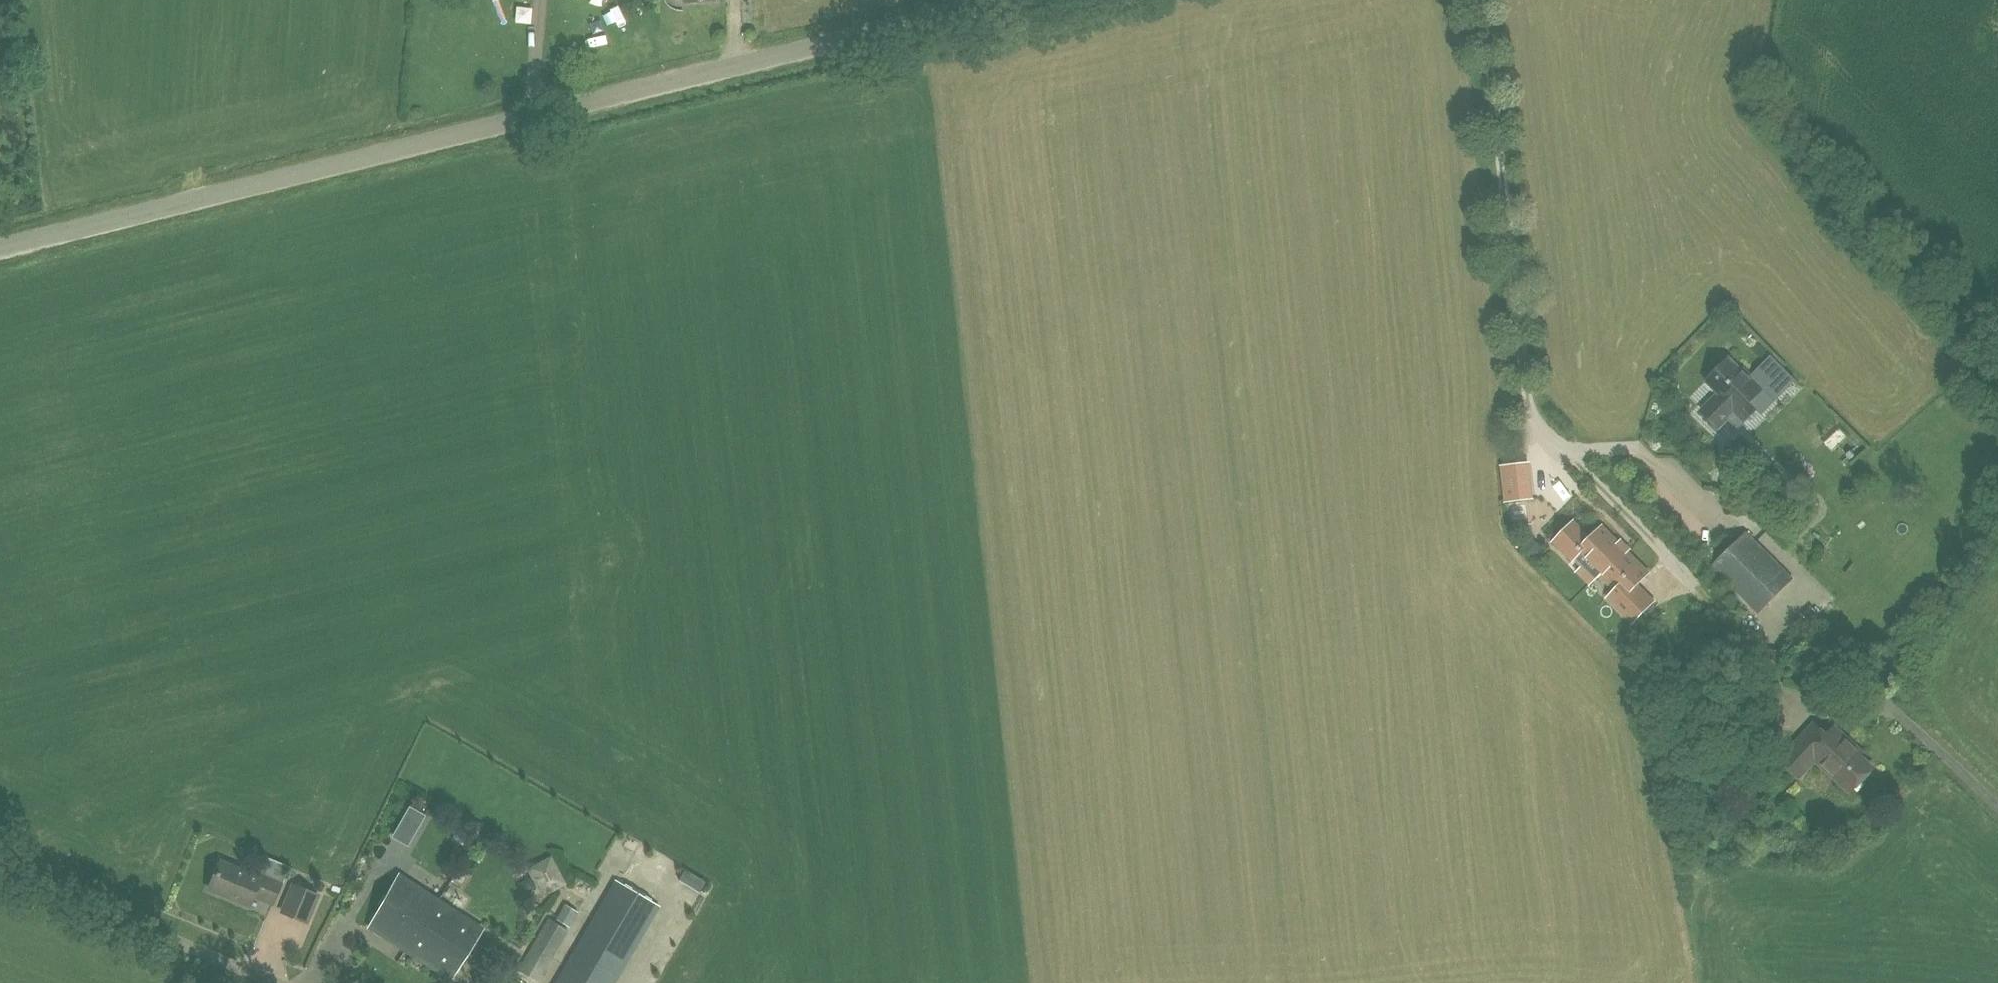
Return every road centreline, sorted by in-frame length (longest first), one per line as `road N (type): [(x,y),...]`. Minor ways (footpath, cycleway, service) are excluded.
road 1 (unclassified): [(0,248),(1005,0)]
road 2 (unclassified): [(297,982),(0,866)]

